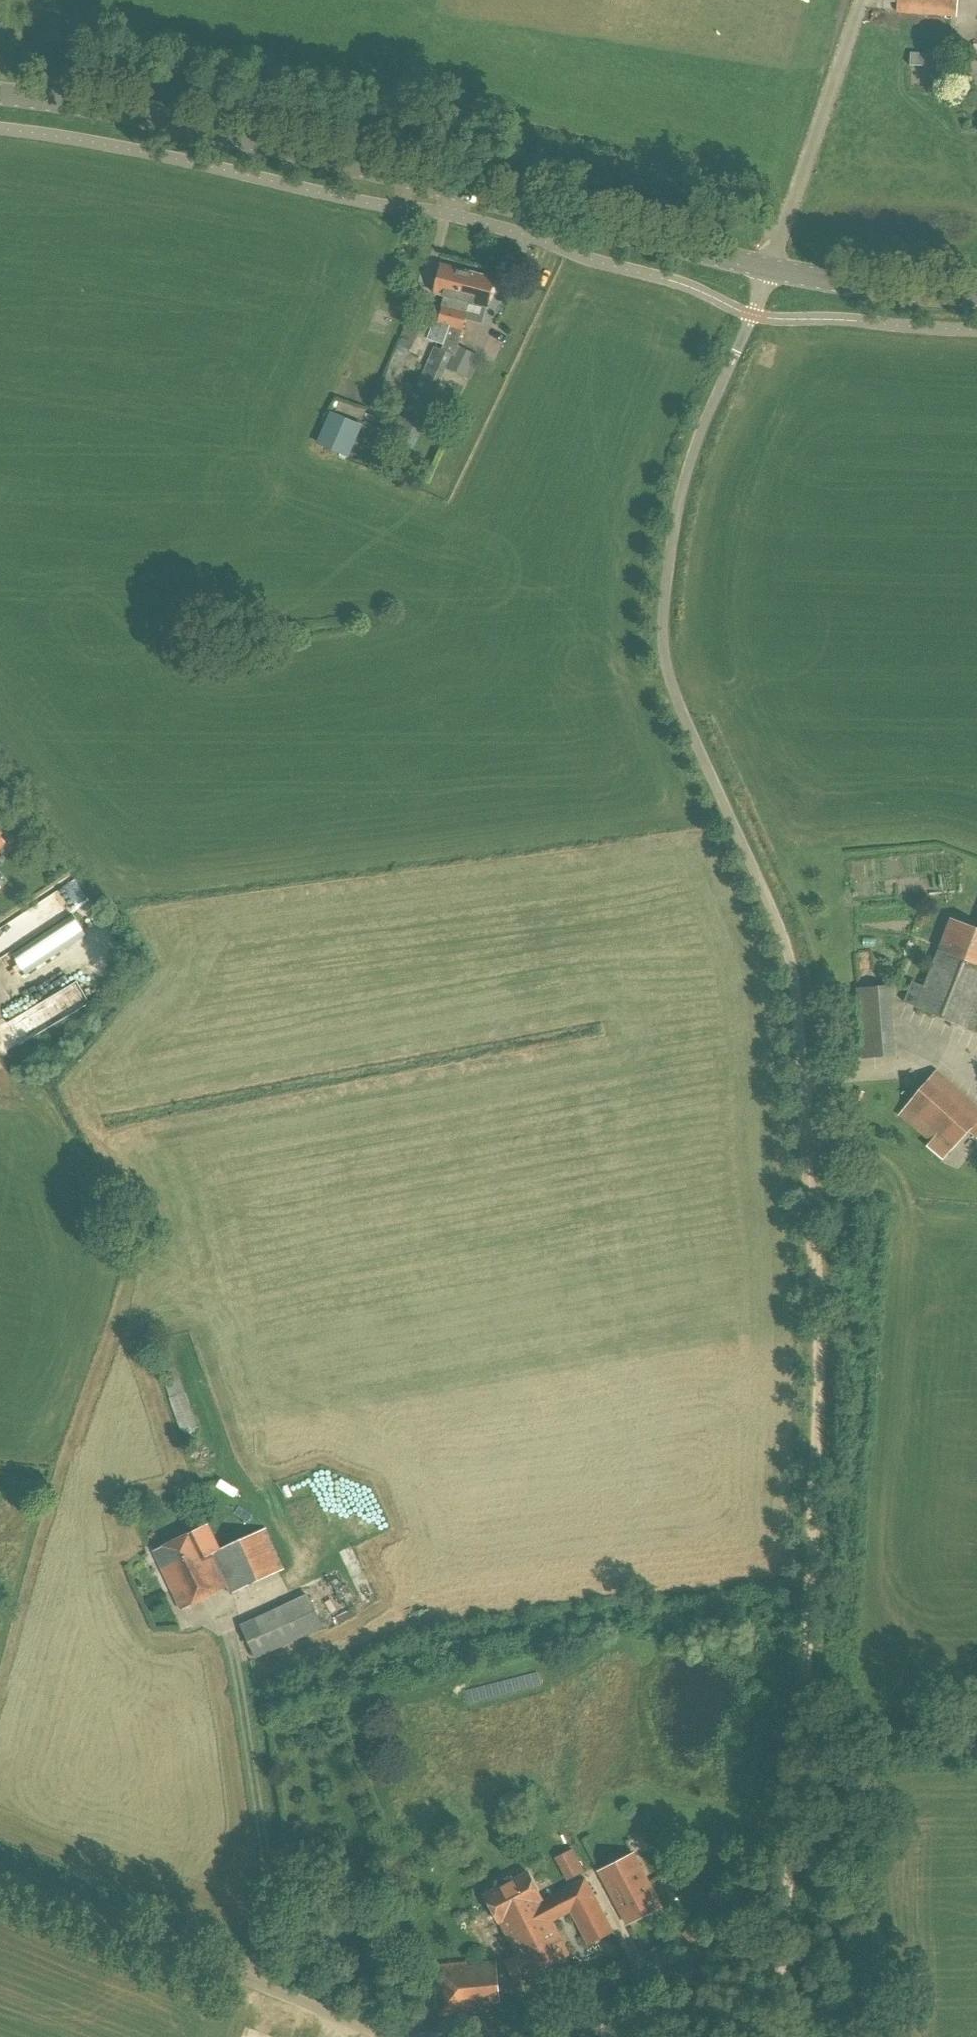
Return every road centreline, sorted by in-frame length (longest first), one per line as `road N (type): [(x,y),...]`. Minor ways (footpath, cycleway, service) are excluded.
road 1 (track): [(808,1069),(824,1347),(781,2036)]
road 2 (unclassified): [(767,270),(676,489),(664,583),(665,672),(785,928),(808,1069)]
road 3 (secondary): [(767,270),(293,153),(0,96)]
road 4 (unclassified): [(435,2036),(355,2022),(0,1877)]
road 5 (secondary): [(976,300),(767,270)]

